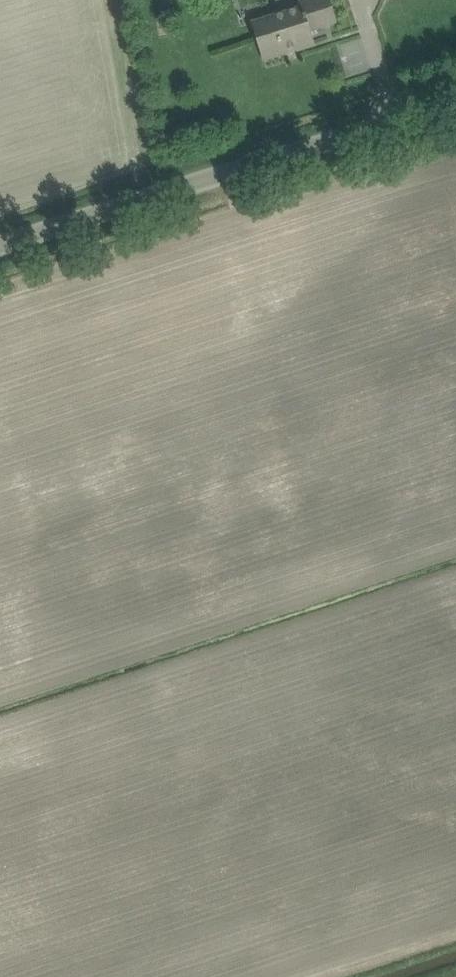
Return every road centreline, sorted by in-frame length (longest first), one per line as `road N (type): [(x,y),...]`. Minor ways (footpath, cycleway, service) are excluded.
road 1 (unclassified): [(0,265),(455,123)]

